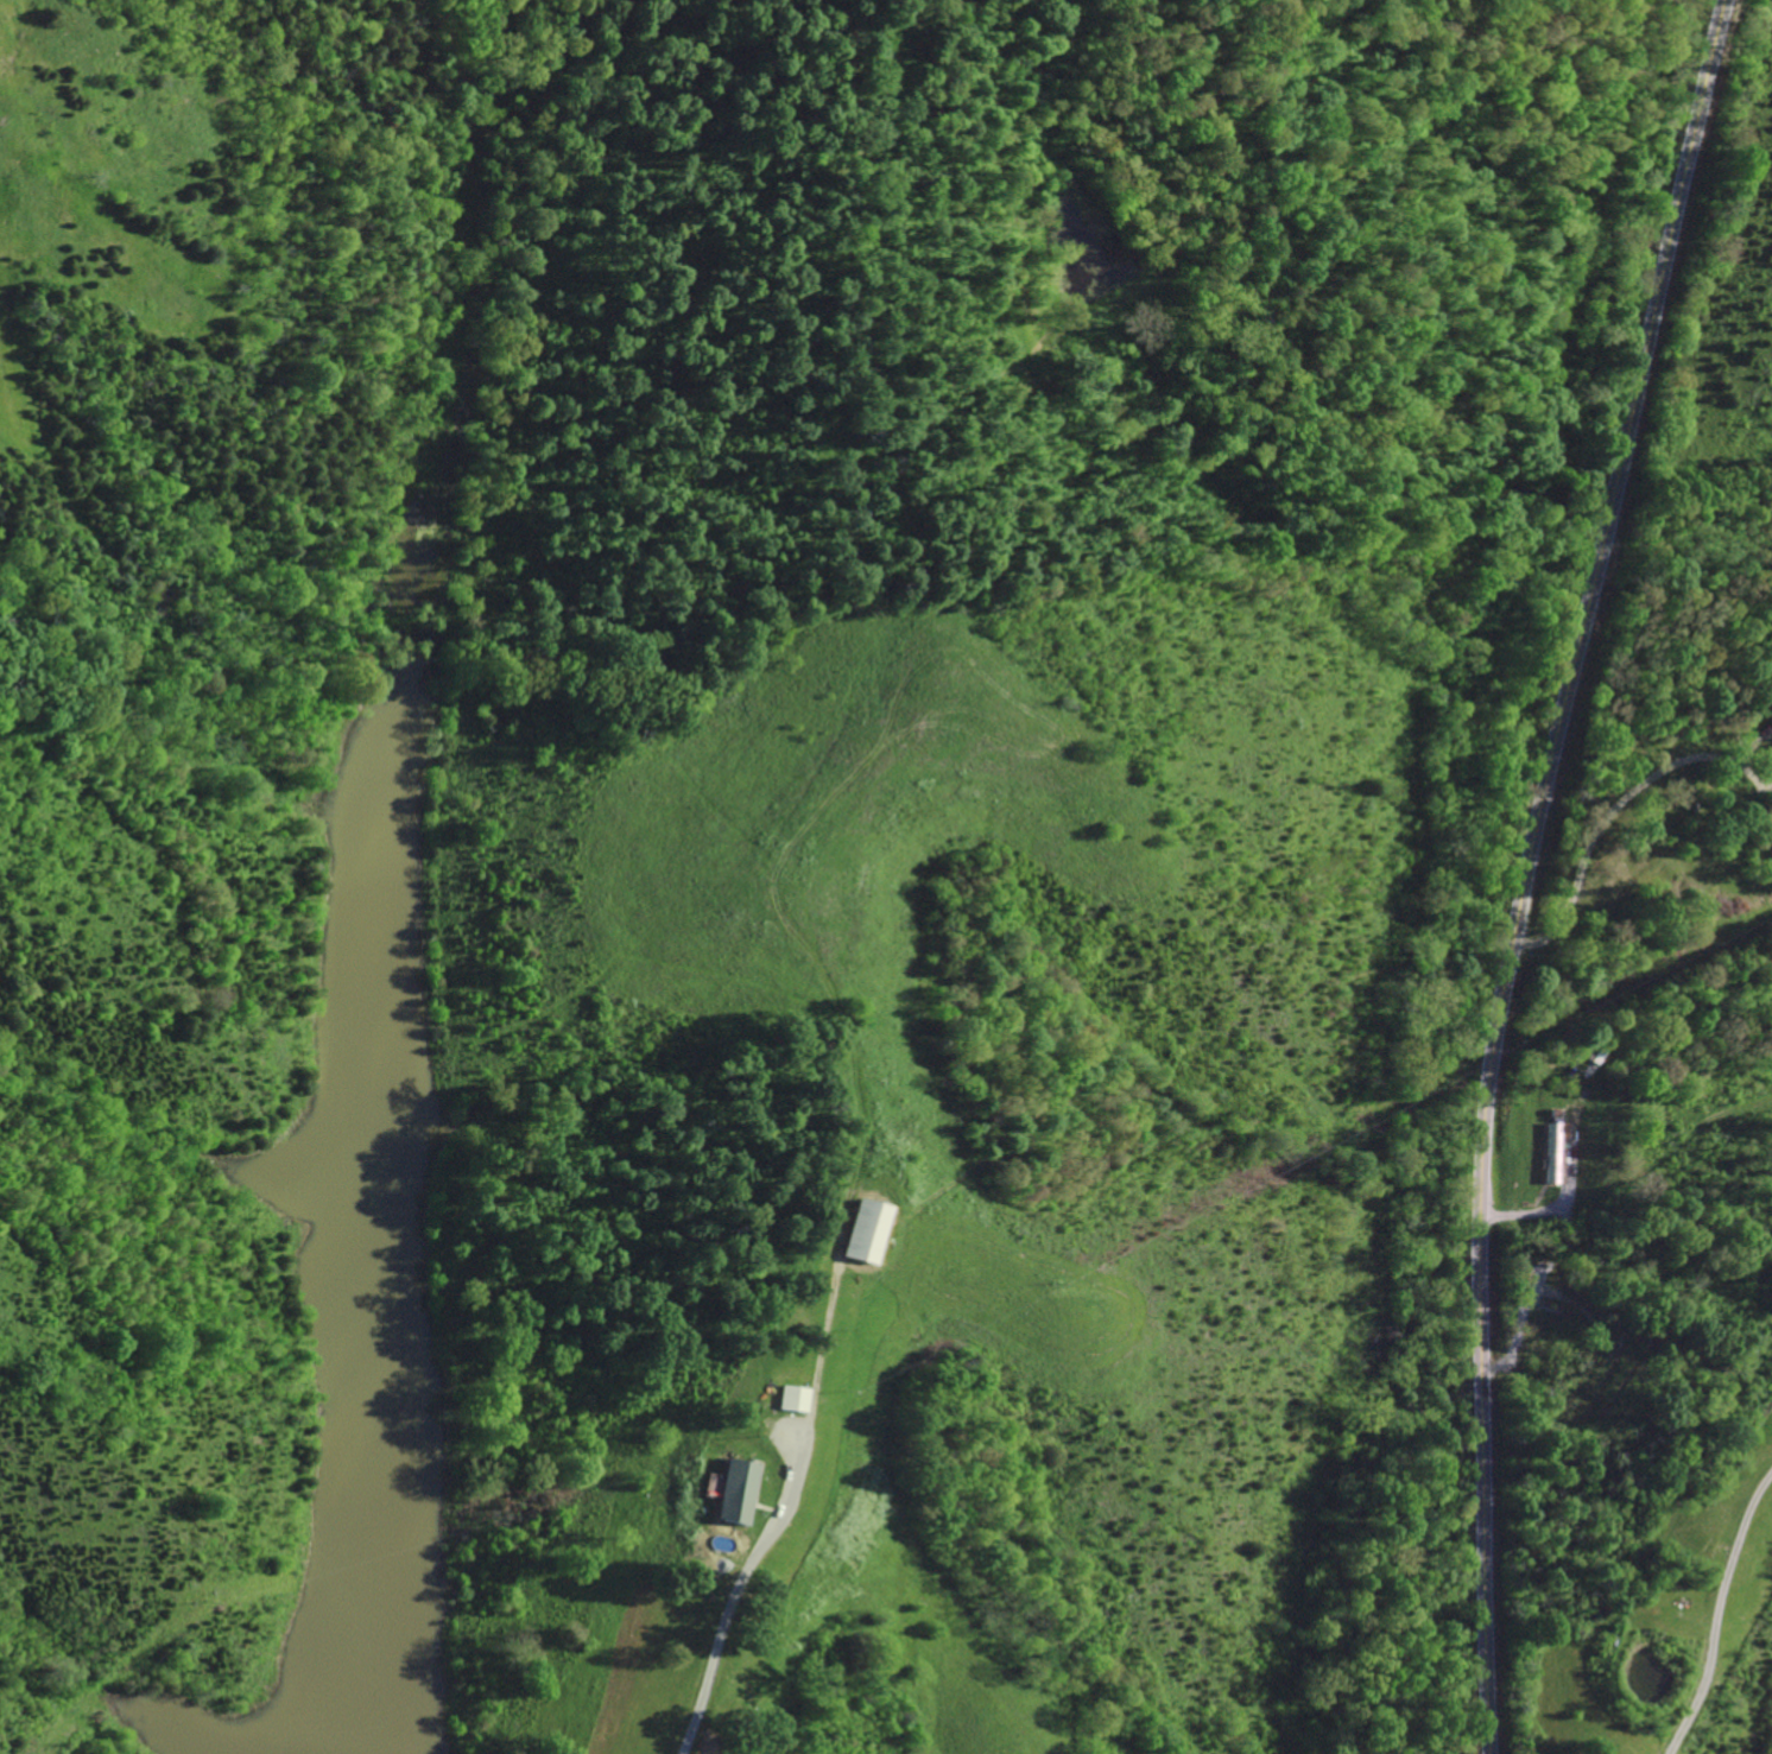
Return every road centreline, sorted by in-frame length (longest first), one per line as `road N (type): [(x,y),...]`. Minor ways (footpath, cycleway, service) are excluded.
road 1 (primary): [(1491,1753),(1482,1254),(1501,1002),(1726,0)]

